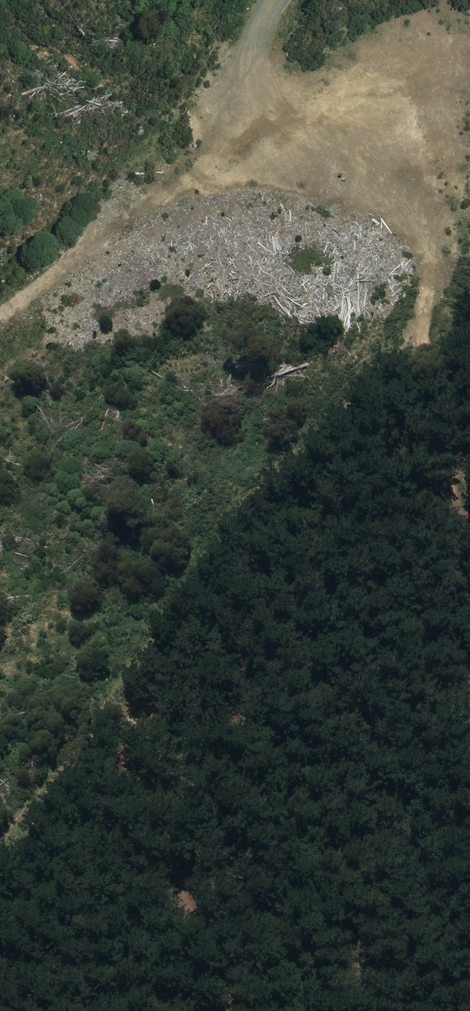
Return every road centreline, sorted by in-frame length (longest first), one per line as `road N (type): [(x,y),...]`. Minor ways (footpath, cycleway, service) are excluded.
road 1 (track): [(0,846),(219,533),(298,471),(417,339),(432,305),(433,267),(396,198),(254,59)]
road 2 (track): [(417,339),(469,561)]

